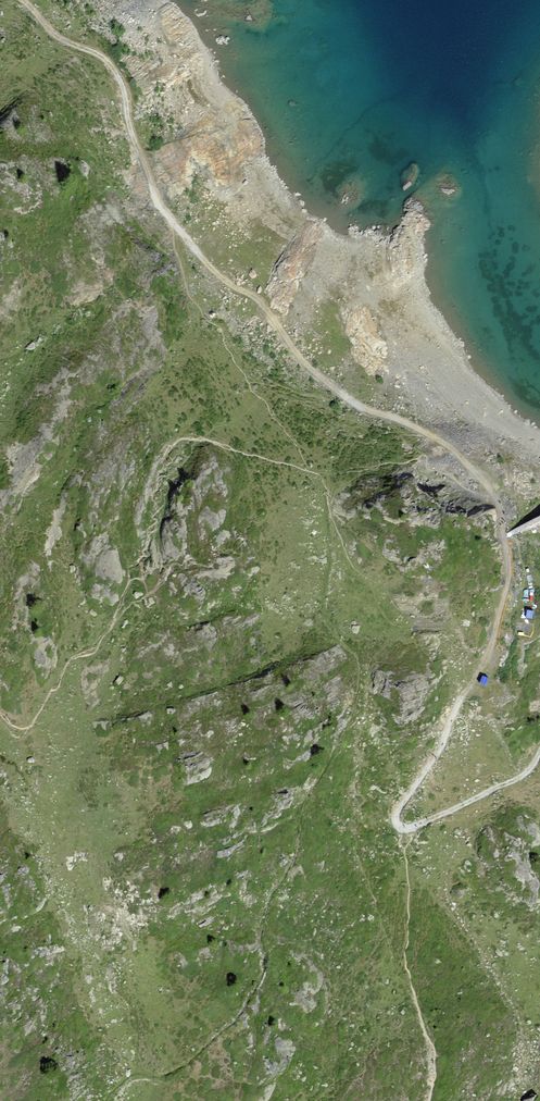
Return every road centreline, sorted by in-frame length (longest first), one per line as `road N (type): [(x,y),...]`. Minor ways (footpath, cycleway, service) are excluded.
road 1 (track): [(166,216),(219,277),(257,300),(300,362),(357,404),(438,440),(476,469),(497,504)]
road 2 (track): [(19,0),(64,44),(110,69),(166,216)]
road 3 (track): [(469,691),(488,662),(511,585),(497,504)]
road 4 (track): [(406,832),(395,816),(469,691)]
road 5 (track): [(406,832),(523,778),(539,753)]

